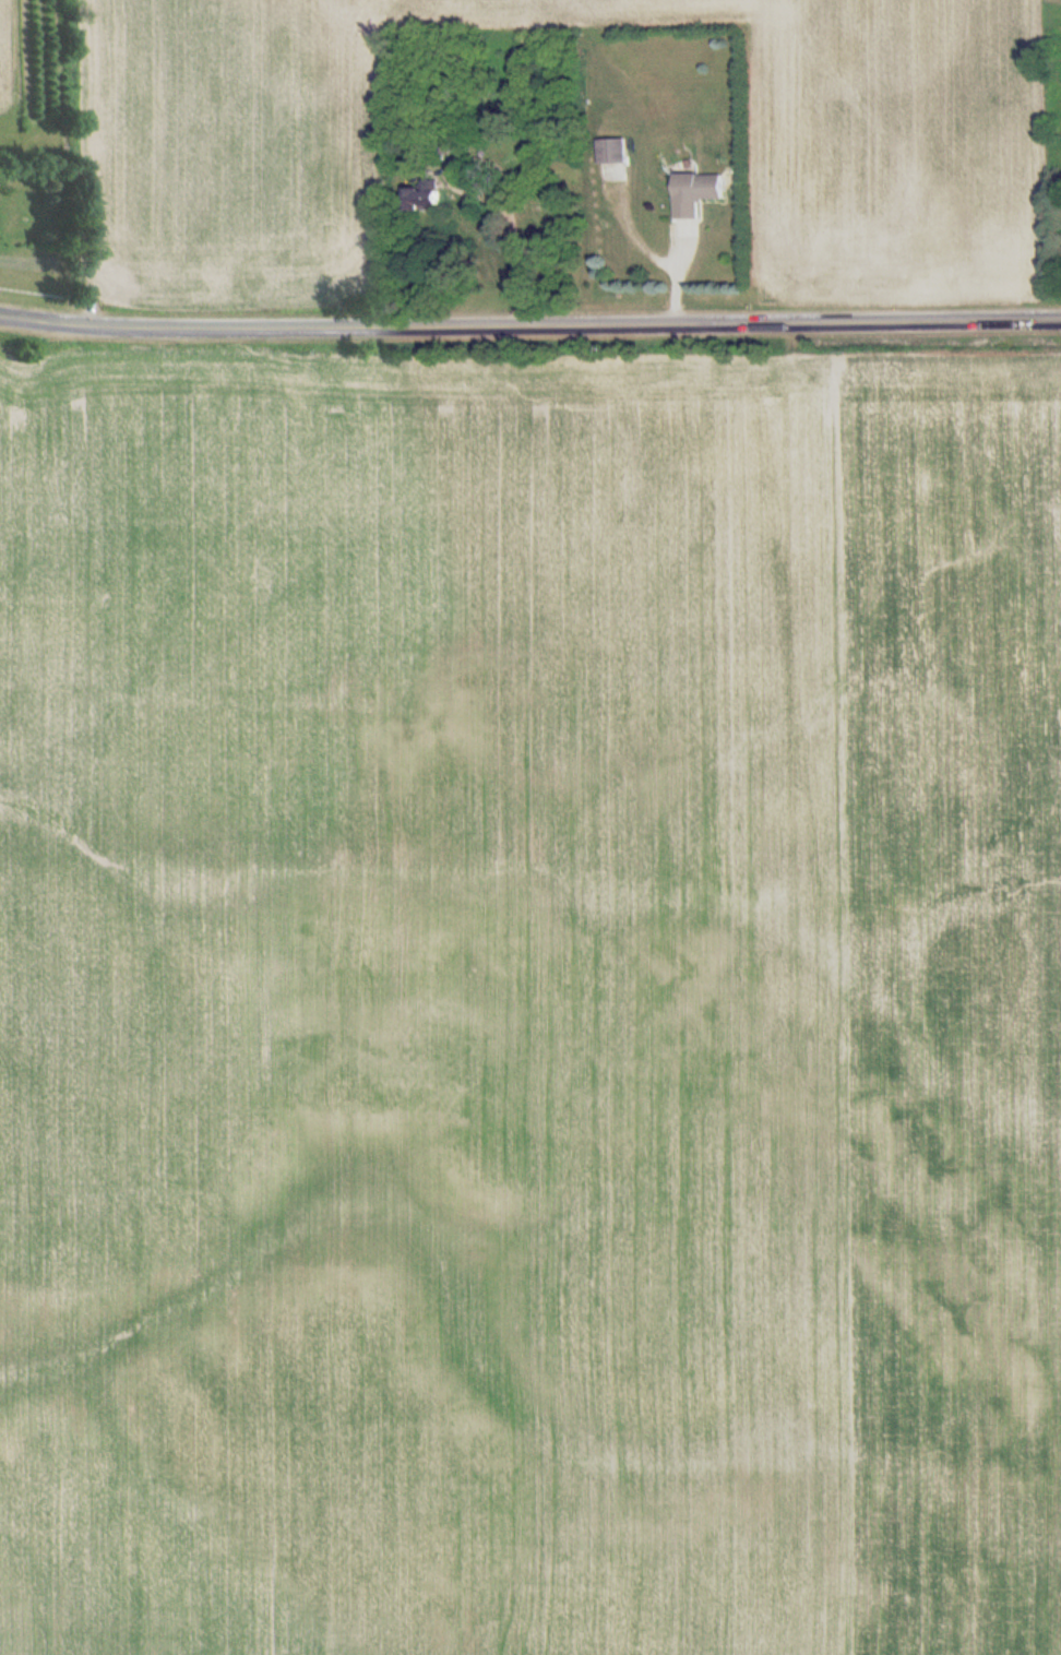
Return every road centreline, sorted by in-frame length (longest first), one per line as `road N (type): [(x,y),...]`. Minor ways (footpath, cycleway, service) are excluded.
road 1 (residential): [(0,315),(124,333),(222,334),(1060,321)]

